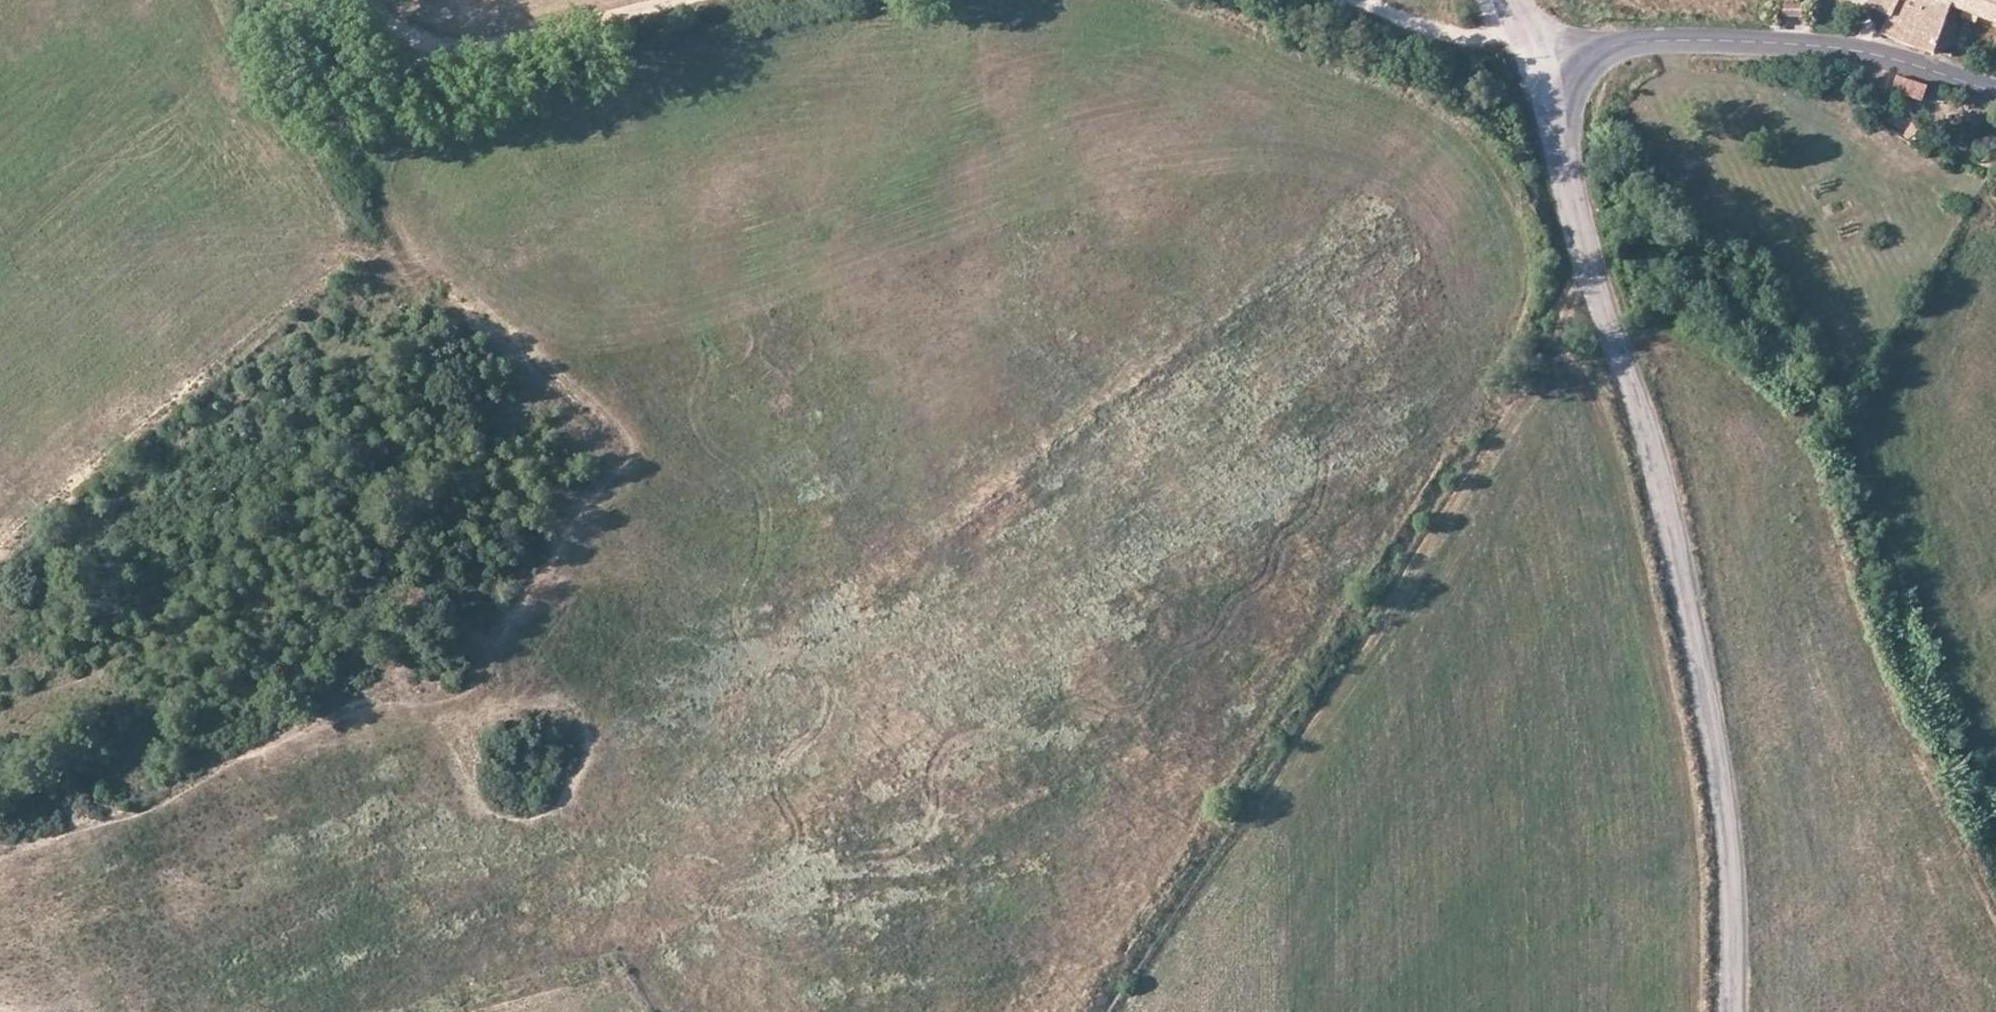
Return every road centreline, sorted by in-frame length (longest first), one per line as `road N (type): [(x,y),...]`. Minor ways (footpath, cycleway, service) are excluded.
road 1 (tertiary): [(1567,84),(1567,171),(1583,248),(1659,478),(1718,768),(1728,840),(1729,1011)]
road 2 (tertiary): [(1567,84),(1587,57),(1611,45),(1723,41),(1870,53),(1995,91)]
road 3 (track): [(354,0),(427,54),(463,55),(688,0)]
road 4 (track): [(1362,0),(1465,36),(1523,25)]

